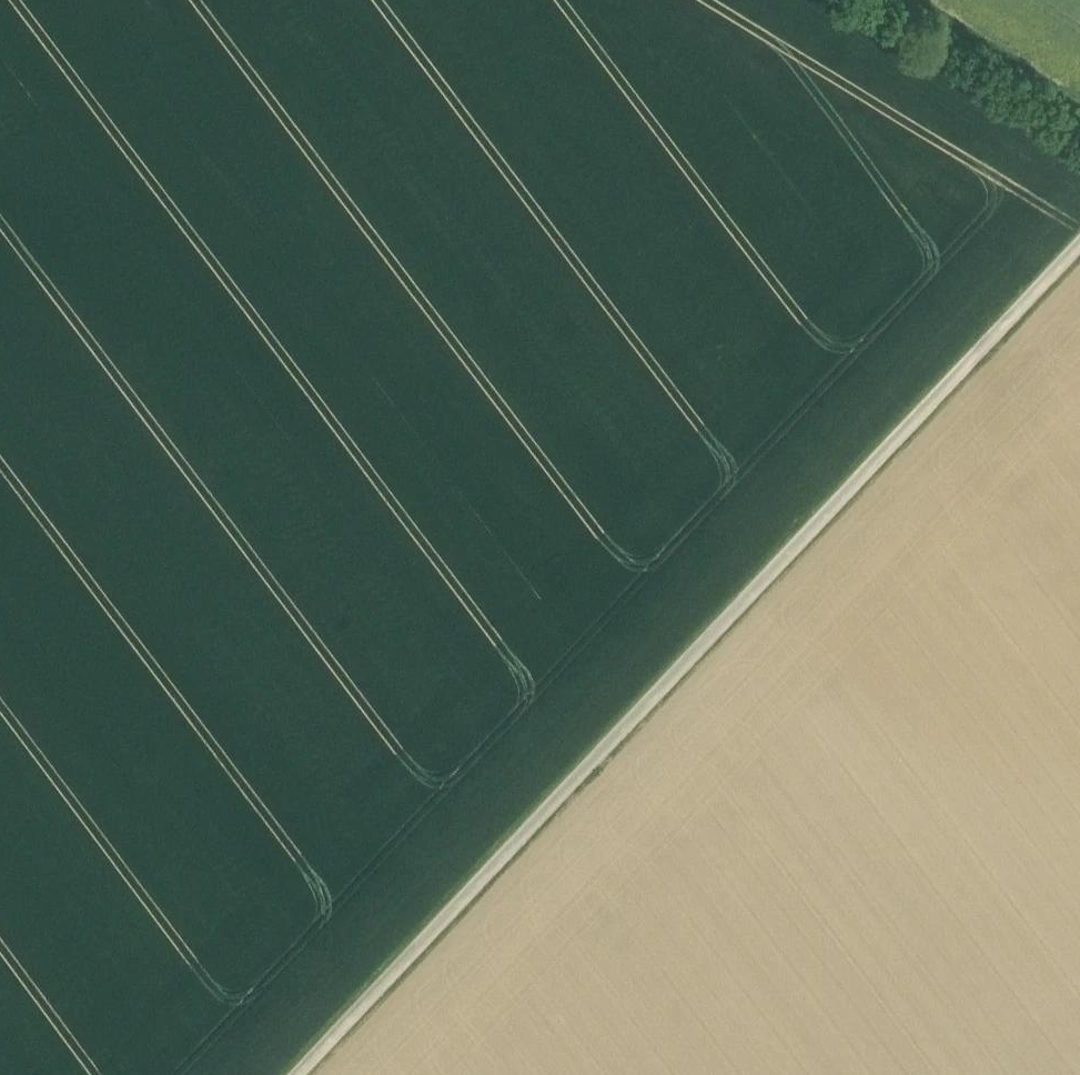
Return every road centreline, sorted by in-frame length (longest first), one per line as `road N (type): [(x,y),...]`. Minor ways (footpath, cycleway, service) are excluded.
road 1 (track): [(1079,244),(296,1074)]

